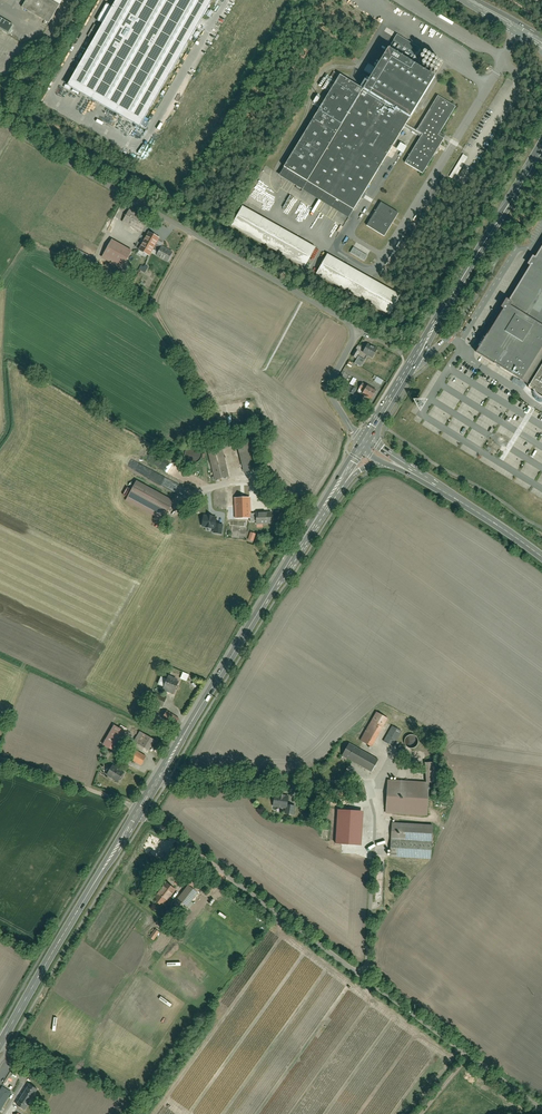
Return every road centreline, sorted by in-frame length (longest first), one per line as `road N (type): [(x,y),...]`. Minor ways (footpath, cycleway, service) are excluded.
road 1 (residential): [(140,810),(541,1108)]
road 2 (residential): [(359,331),(0,124)]
road 3 (primary): [(342,477),(140,810)]
road 4 (secondary): [(541,147),(363,440)]
road 5 (primary): [(140,810),(0,1044)]
road 6 (track): [(0,759),(140,810)]
road 7 (residential): [(359,331),(331,394),(363,440)]

